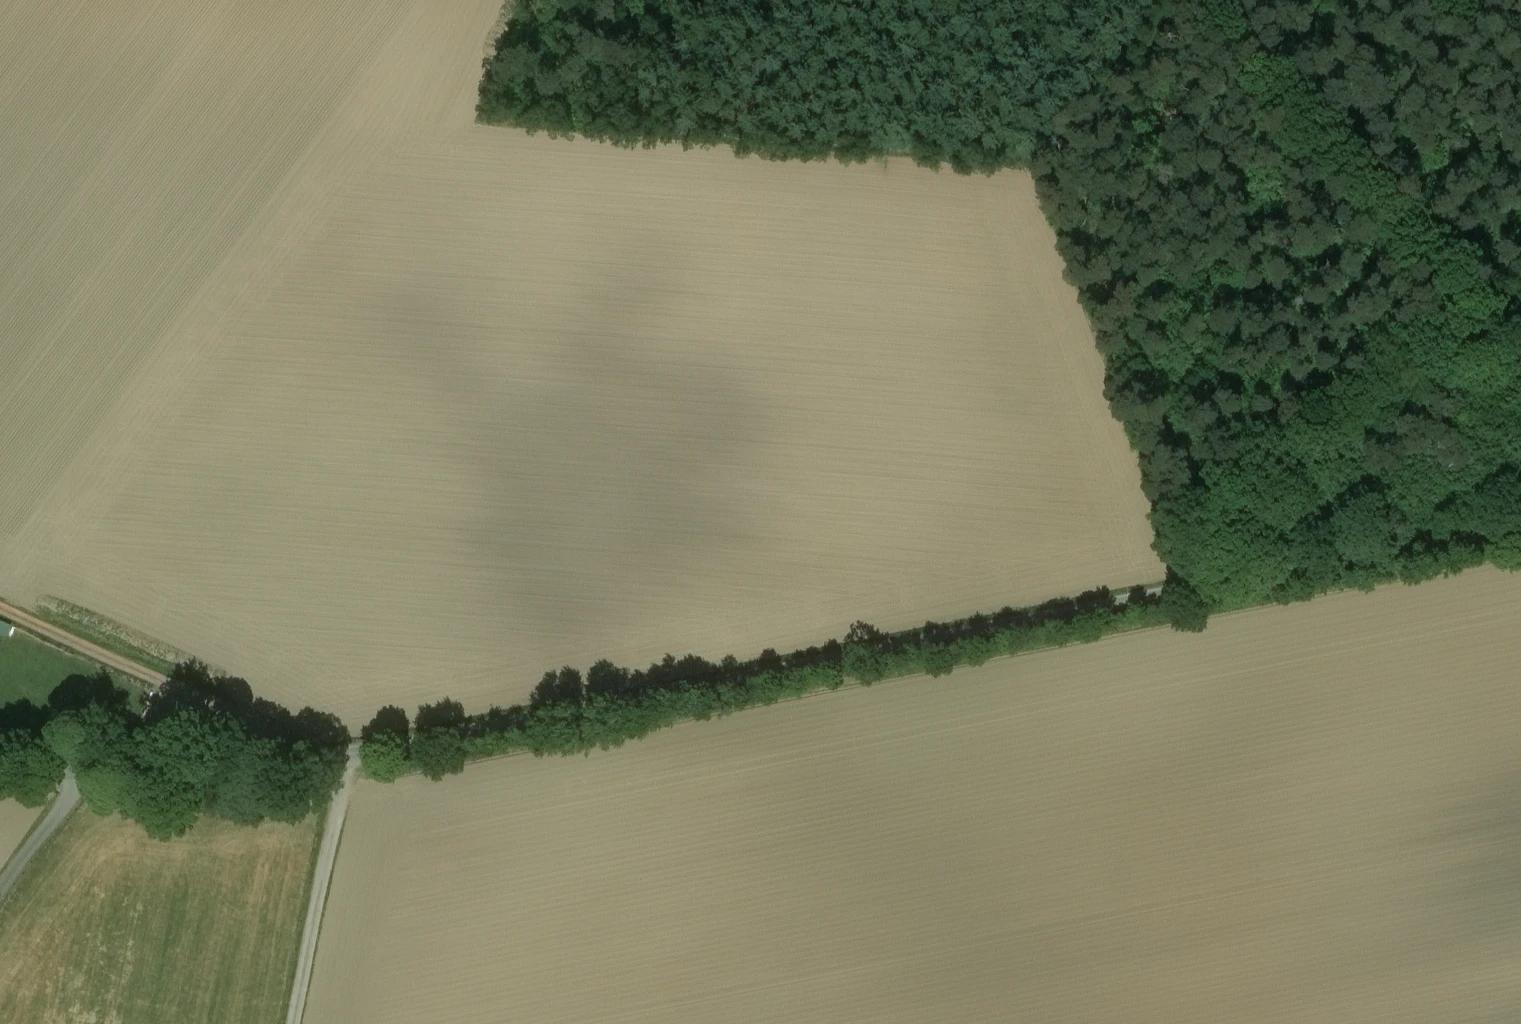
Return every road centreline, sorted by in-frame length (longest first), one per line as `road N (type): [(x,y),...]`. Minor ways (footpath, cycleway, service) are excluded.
road 1 (residential): [(0,752),(215,777),(1520,518)]
road 2 (track): [(320,757),(0,607)]

